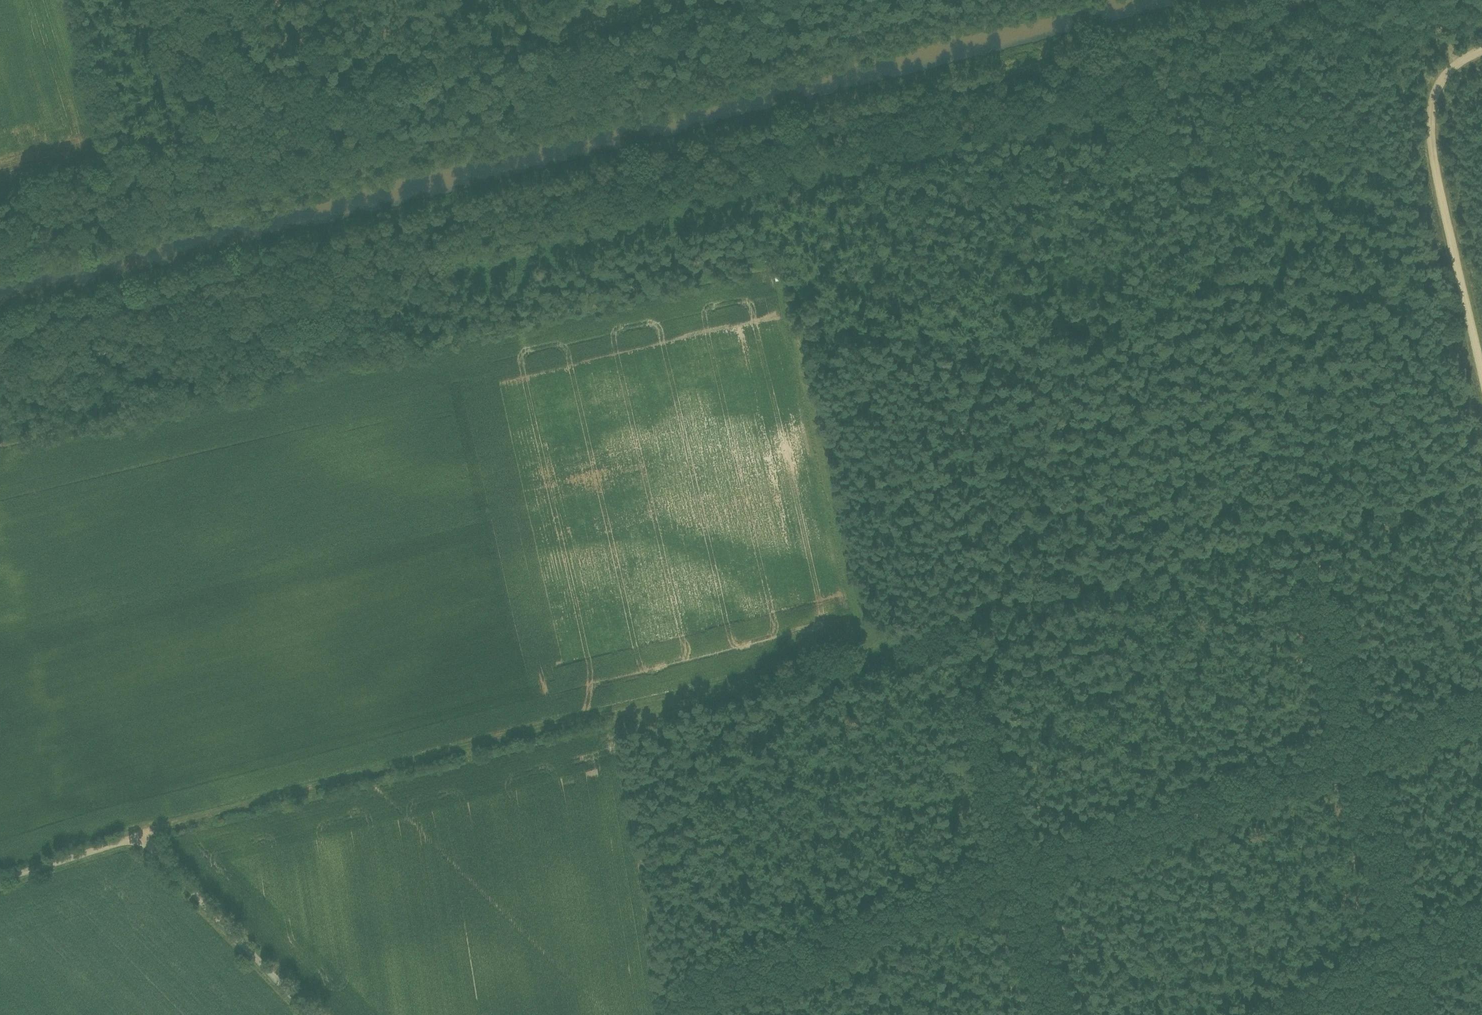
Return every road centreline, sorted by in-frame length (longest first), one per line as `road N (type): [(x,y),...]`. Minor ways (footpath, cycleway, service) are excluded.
road 1 (track): [(142,836),(772,665),(840,662),(891,623),(994,594)]
road 2 (track): [(313,1014),(142,836),(0,880)]
road 3 (track): [(1481,39),(1452,54),(1436,77),(1431,102),(1435,156),(1481,354)]

